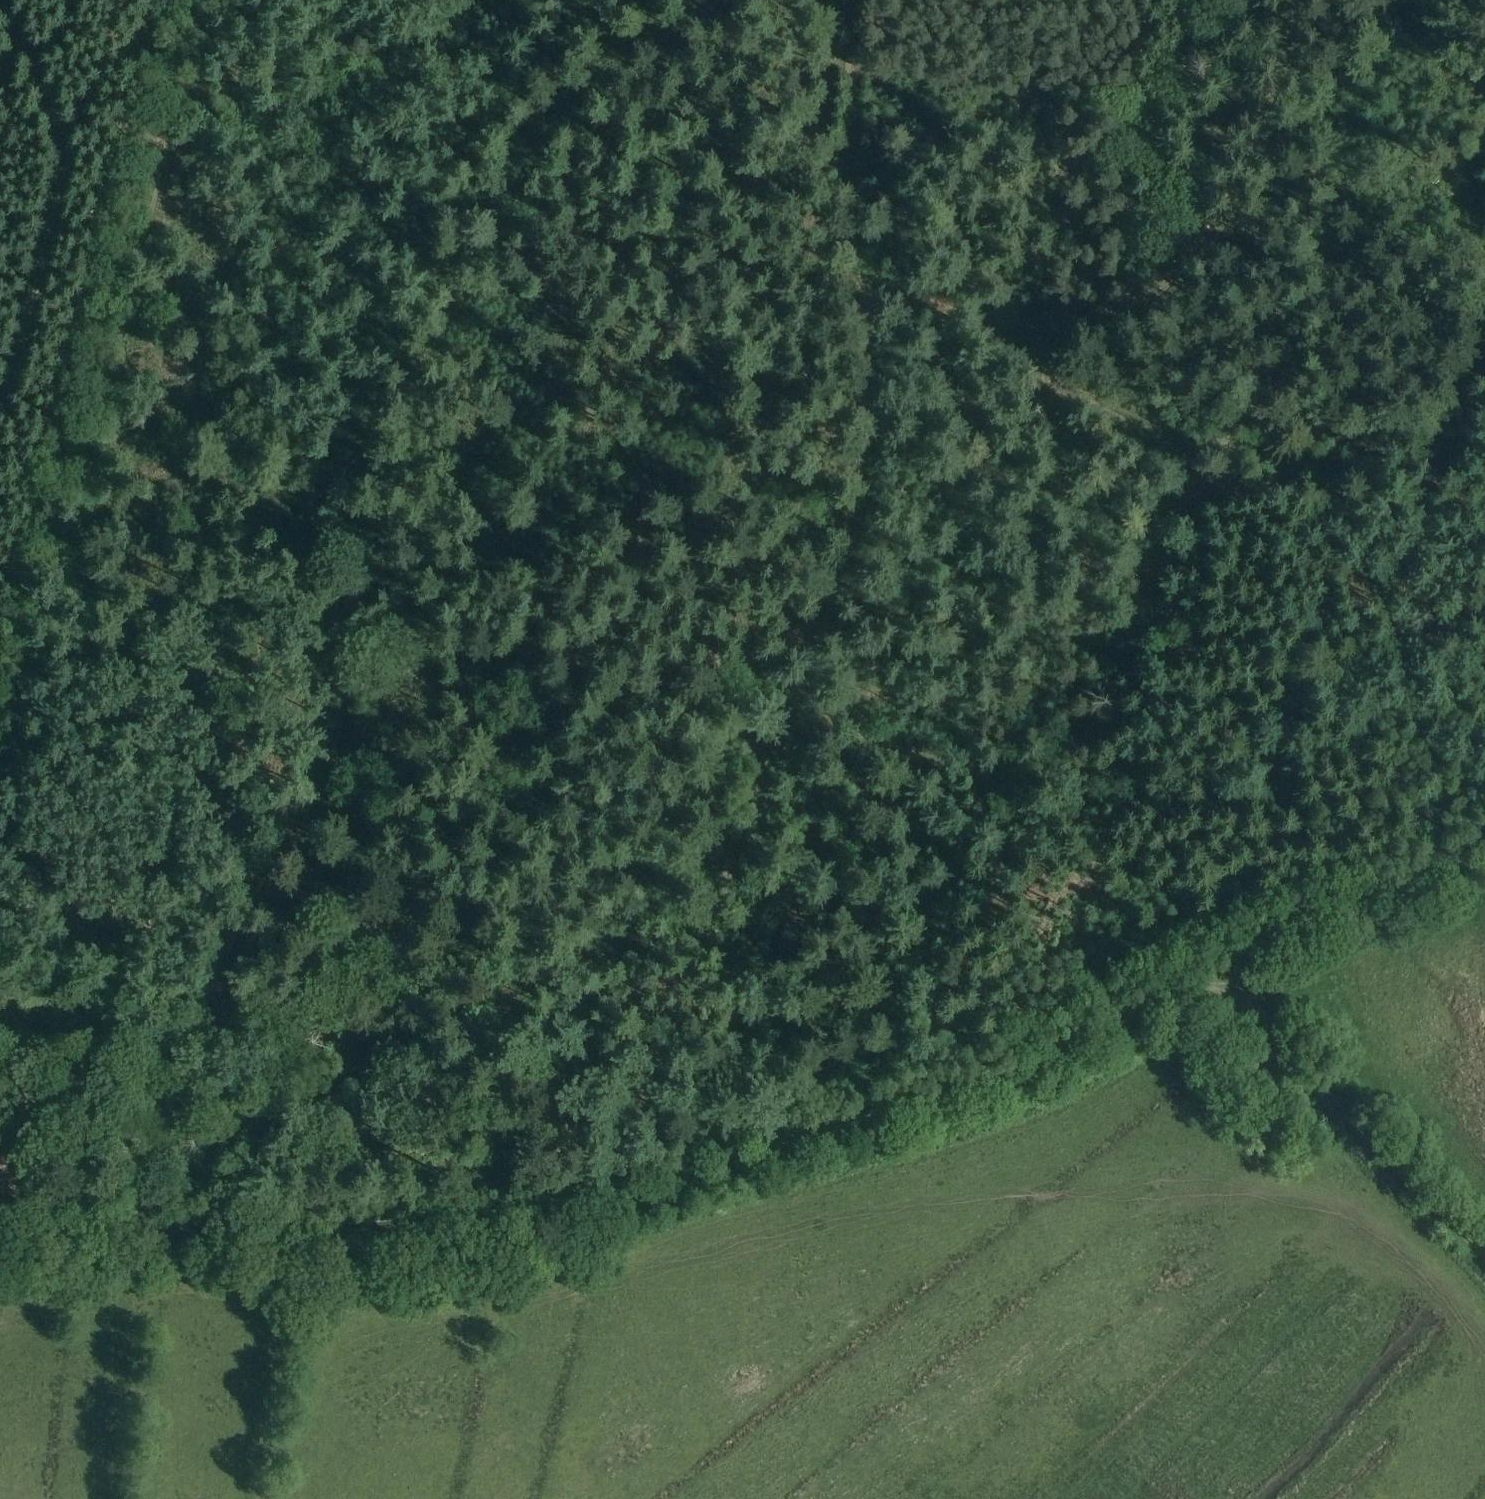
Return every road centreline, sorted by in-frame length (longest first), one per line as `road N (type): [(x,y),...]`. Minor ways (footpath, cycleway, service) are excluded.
road 1 (track): [(114,1225),(133,1092),(157,1037),(354,760),(401,684),(406,660),(399,633),(308,504),(169,276),(156,228),(161,163),(216,0)]
road 2 (track): [(0,1233),(326,1225),(570,1205),(731,1165),(991,1081),(1177,997),(1215,992)]
road 3 (track): [(1215,992),(1244,1004),(1484,1262)]

